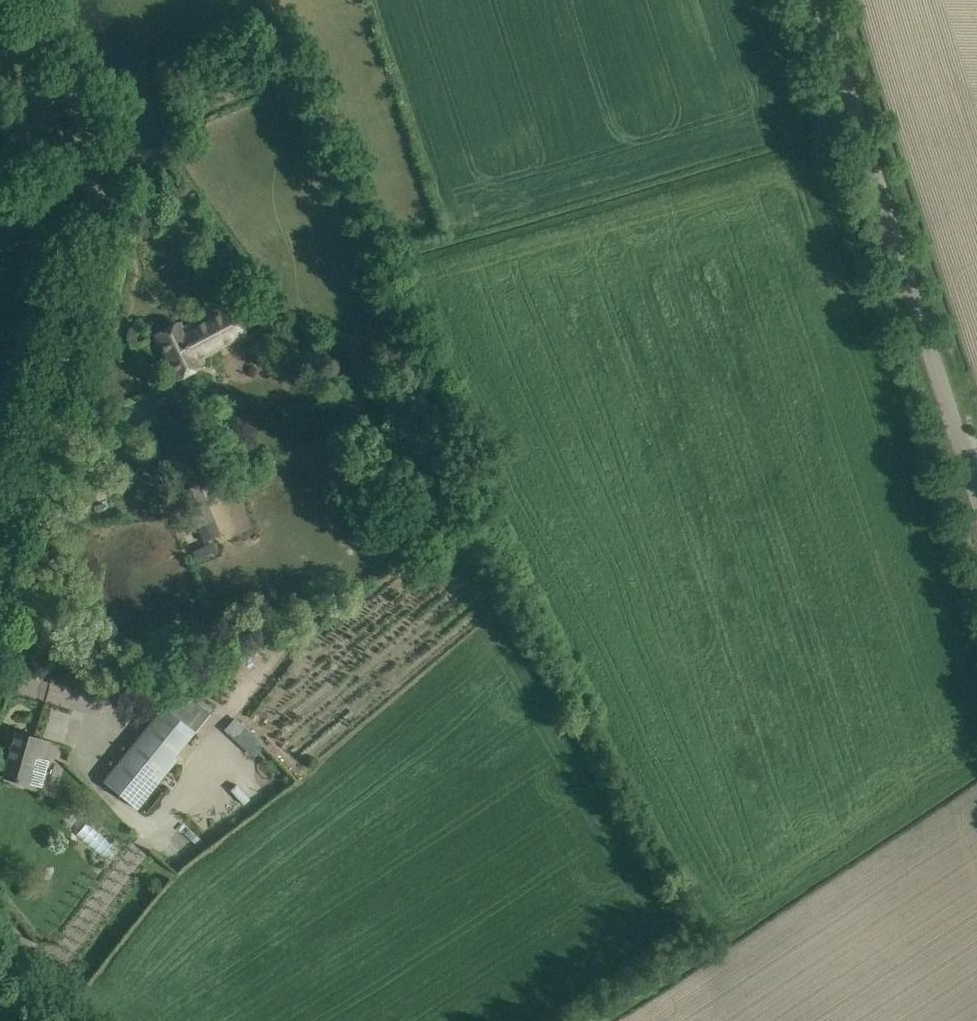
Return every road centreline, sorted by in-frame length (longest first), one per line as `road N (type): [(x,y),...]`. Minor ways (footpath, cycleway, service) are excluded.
road 1 (unclassified): [(976,491),(822,0)]
road 2 (unclassified): [(0,589),(81,297),(93,230),(89,142)]
road 3 (unclassified): [(89,142),(74,92),(20,0)]

